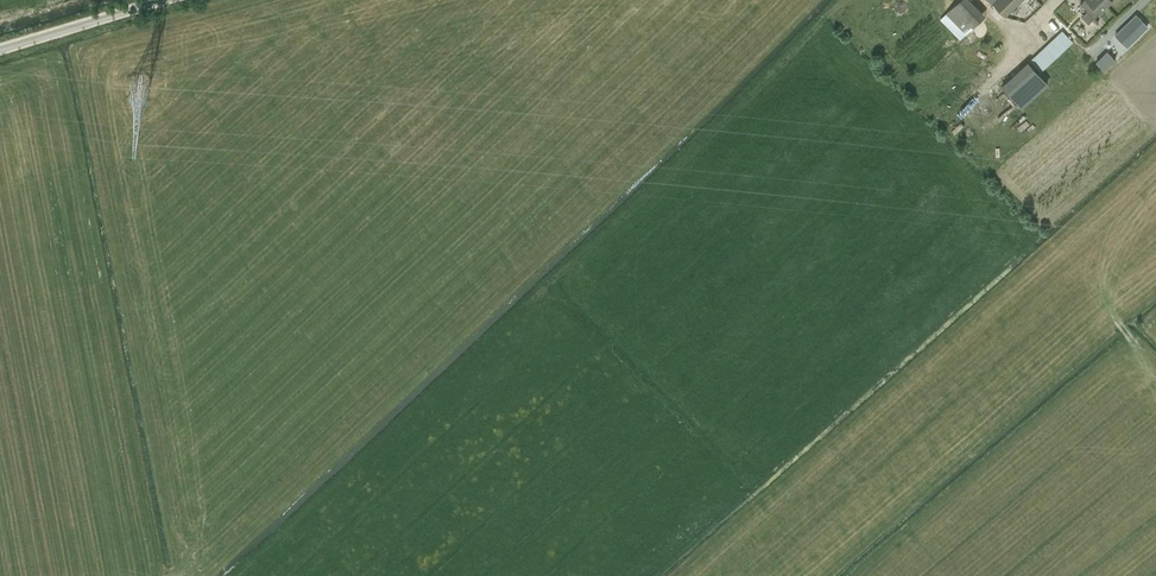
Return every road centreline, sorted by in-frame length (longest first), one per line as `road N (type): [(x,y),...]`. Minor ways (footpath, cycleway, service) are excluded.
road 1 (unclassified): [(180,0),(0,57)]

